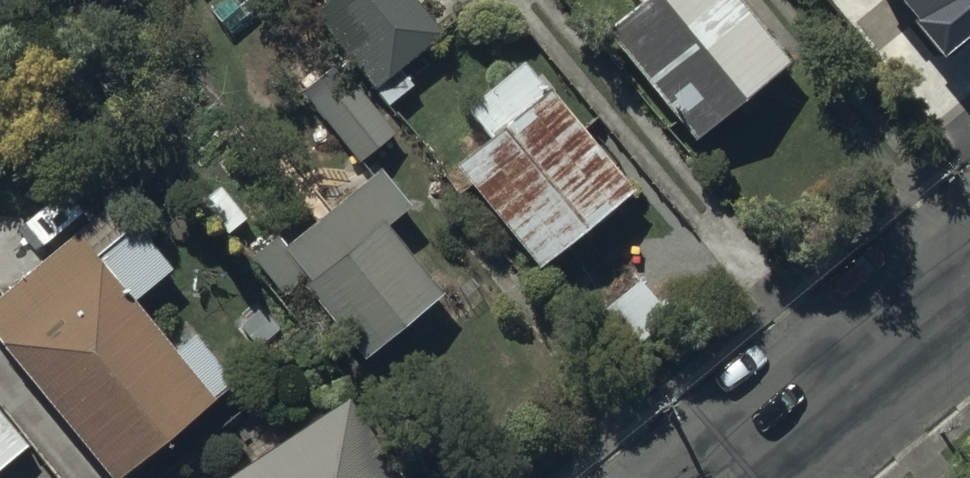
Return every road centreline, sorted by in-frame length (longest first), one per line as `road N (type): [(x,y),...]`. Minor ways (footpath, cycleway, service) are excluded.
road 1 (tertiary): [(746,477),(969,294)]

